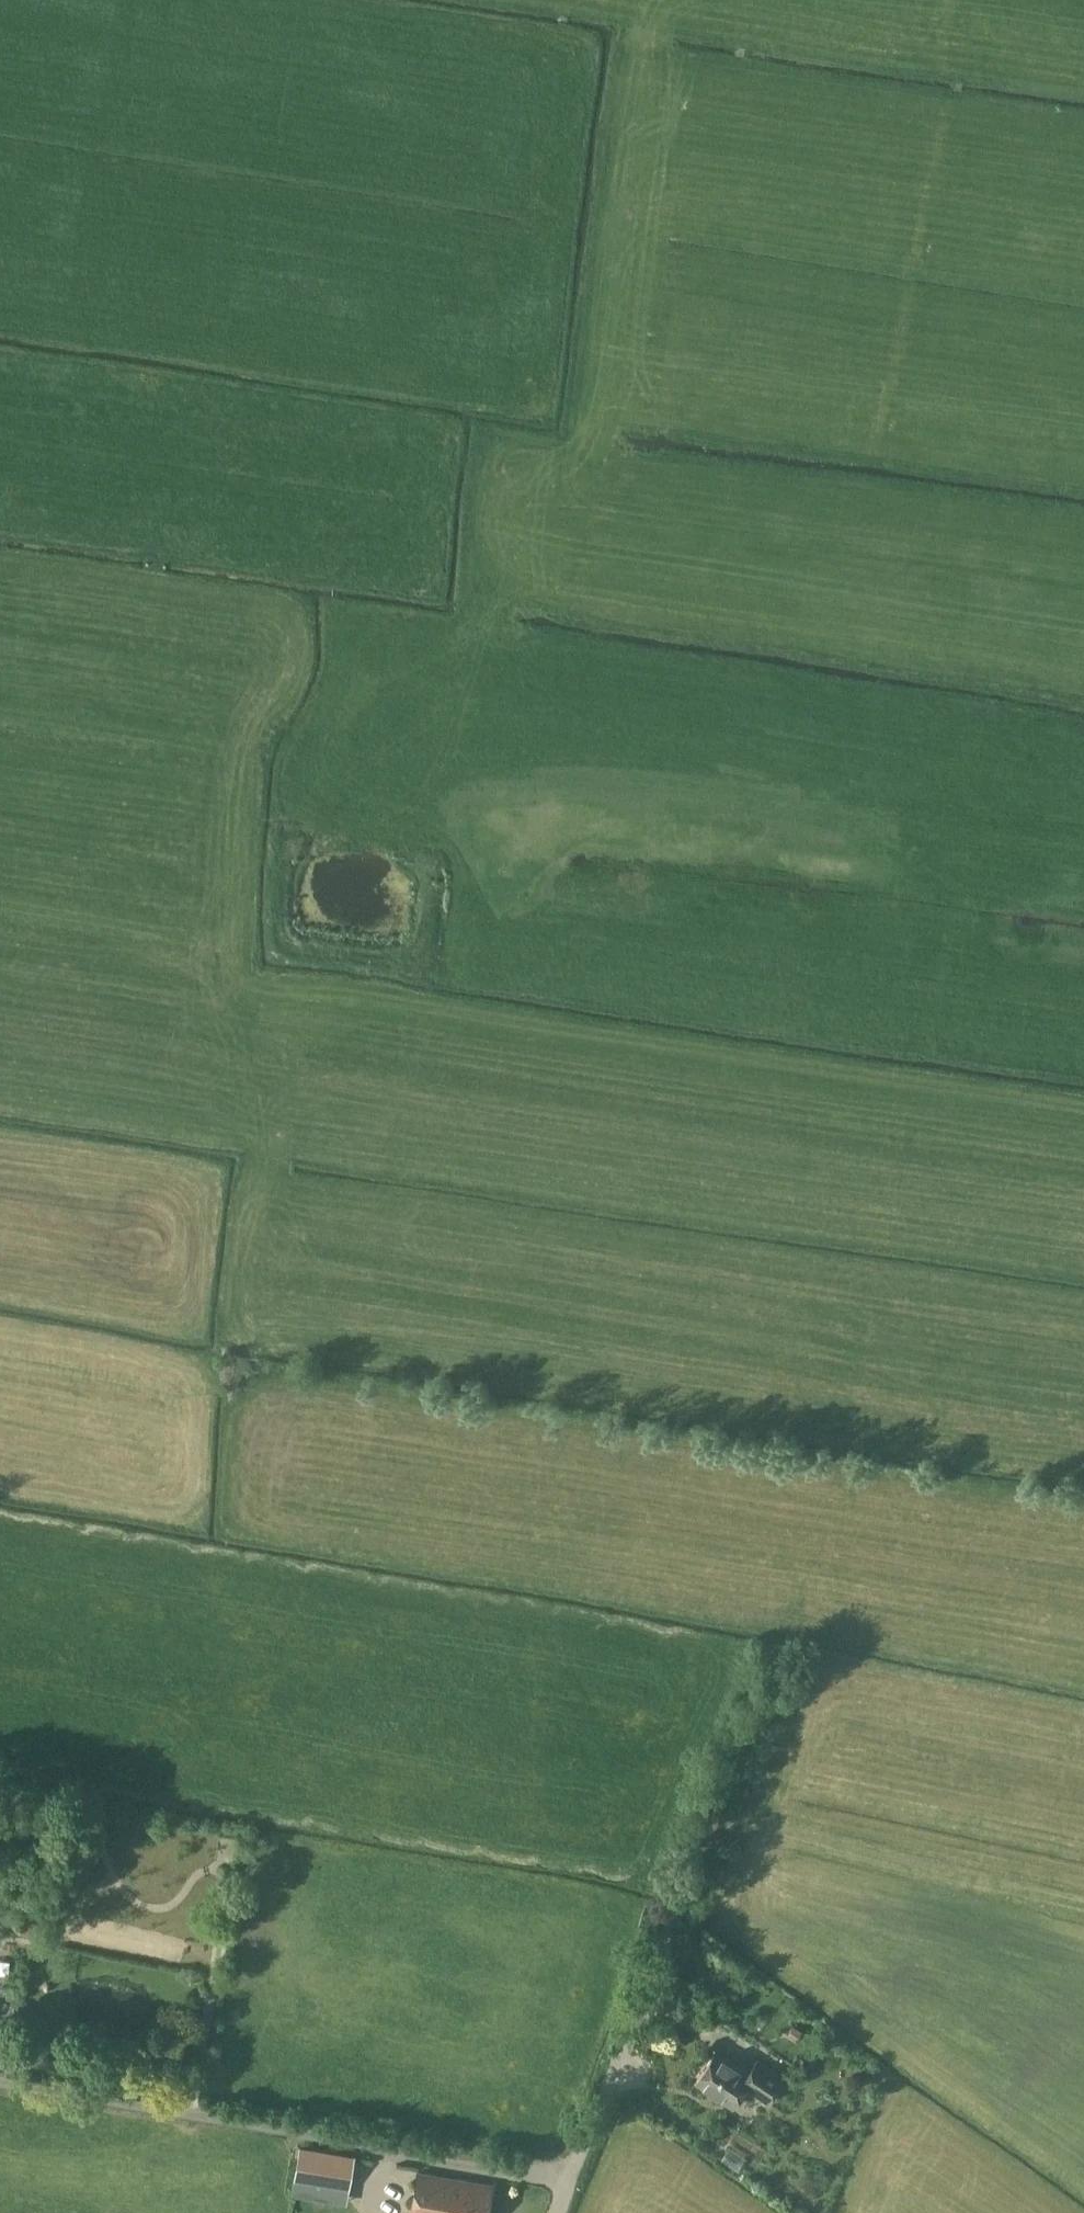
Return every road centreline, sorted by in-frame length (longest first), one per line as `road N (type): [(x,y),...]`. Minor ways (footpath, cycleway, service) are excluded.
road 1 (track): [(675,1919),(780,1648)]

